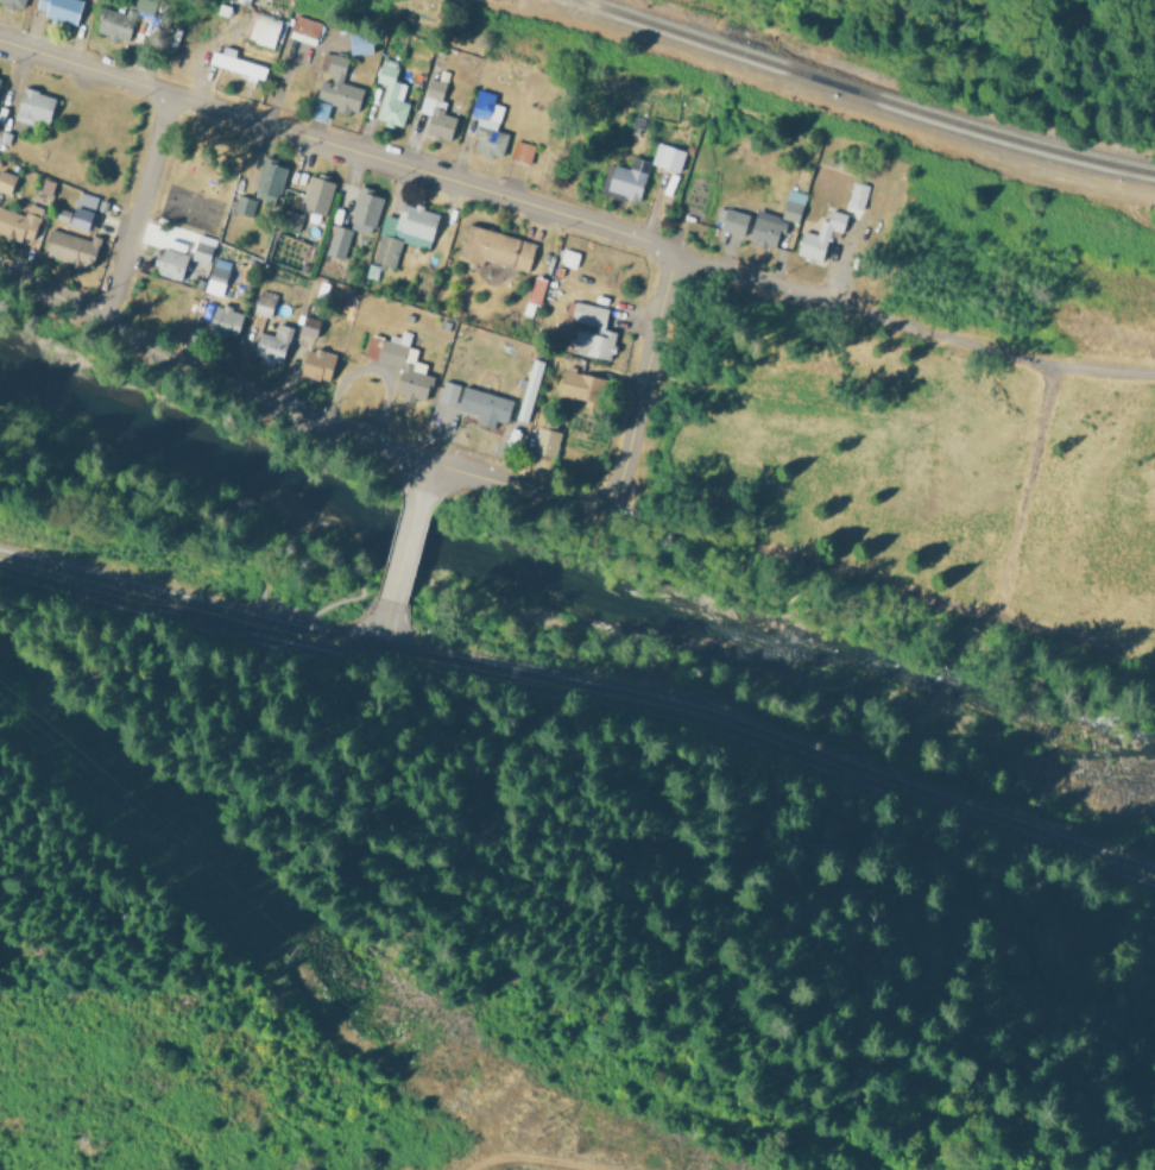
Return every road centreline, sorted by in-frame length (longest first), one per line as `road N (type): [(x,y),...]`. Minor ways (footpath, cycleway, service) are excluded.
road 1 (tertiary): [(0,561),(744,725),(1154,874)]
road 2 (residential): [(667,258),(0,48)]
road 3 (residential): [(606,508),(569,511),(285,424),(0,279)]
road 4 (residential): [(606,508),(619,499),(667,258)]
road 5 (residential): [(913,336),(667,258)]
road 6 (residential): [(112,329),(165,98)]
road 7 (track): [(592,1169),(510,1157),(463,1169)]
road 8 (residential): [(370,612),(425,498)]

